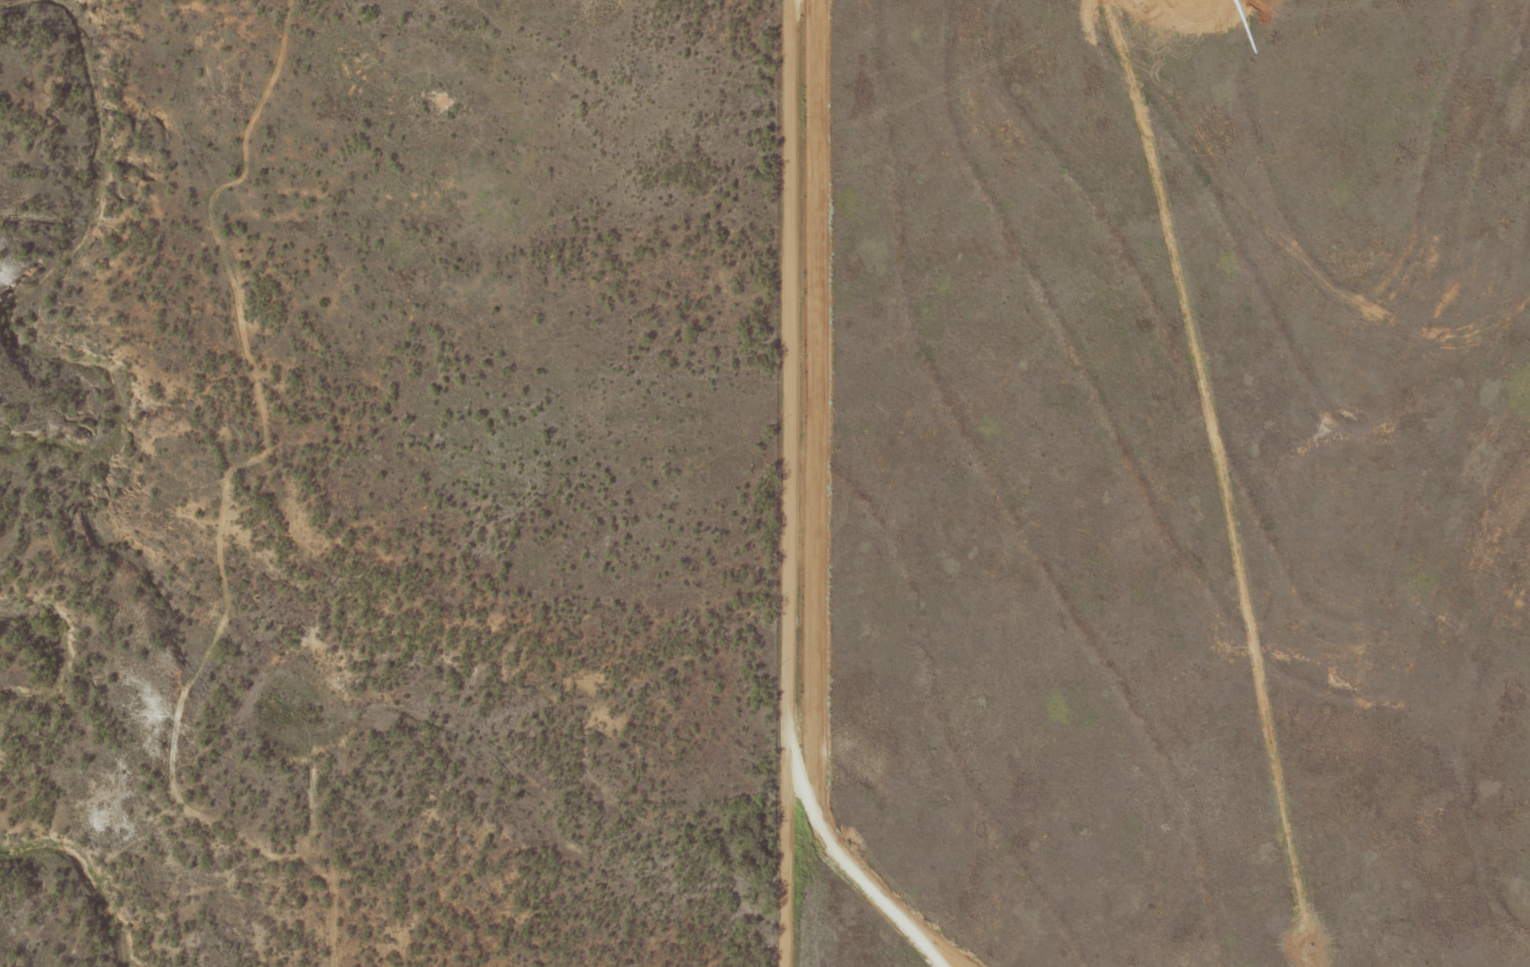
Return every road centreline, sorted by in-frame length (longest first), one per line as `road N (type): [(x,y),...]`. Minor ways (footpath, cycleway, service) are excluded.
road 1 (residential): [(837,966),(827,0)]

